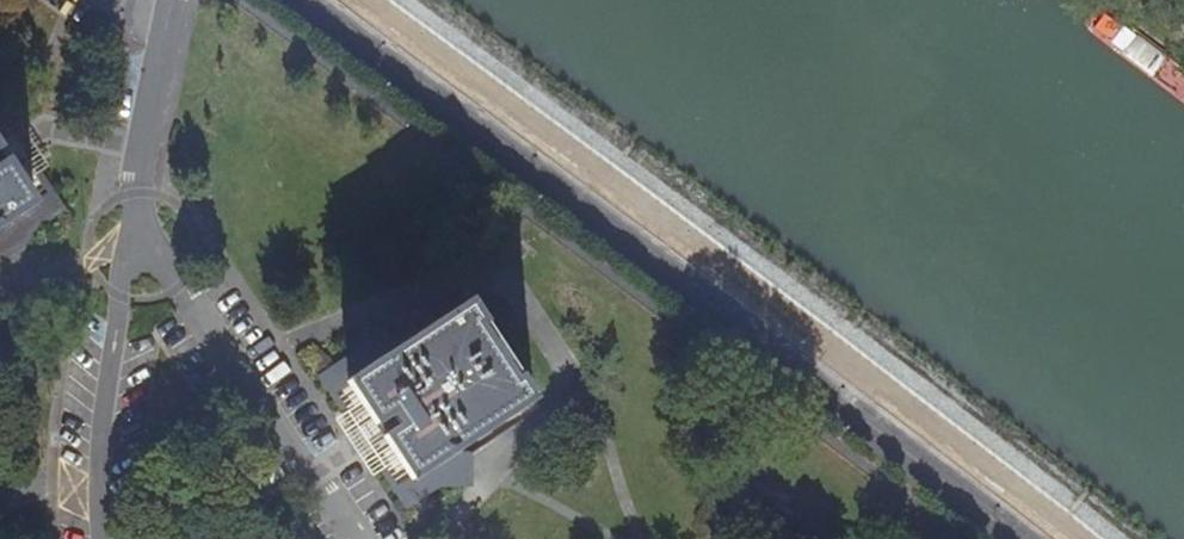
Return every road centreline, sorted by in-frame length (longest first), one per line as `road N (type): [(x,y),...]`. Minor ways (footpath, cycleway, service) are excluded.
road 1 (tertiary): [(299,0),(814,379),(1014,538)]
road 2 (residential): [(357,538),(142,232)]
road 3 (residential): [(142,232),(119,301),(102,429),(100,538)]
road 4 (residential): [(173,0),(139,178),(142,232)]

